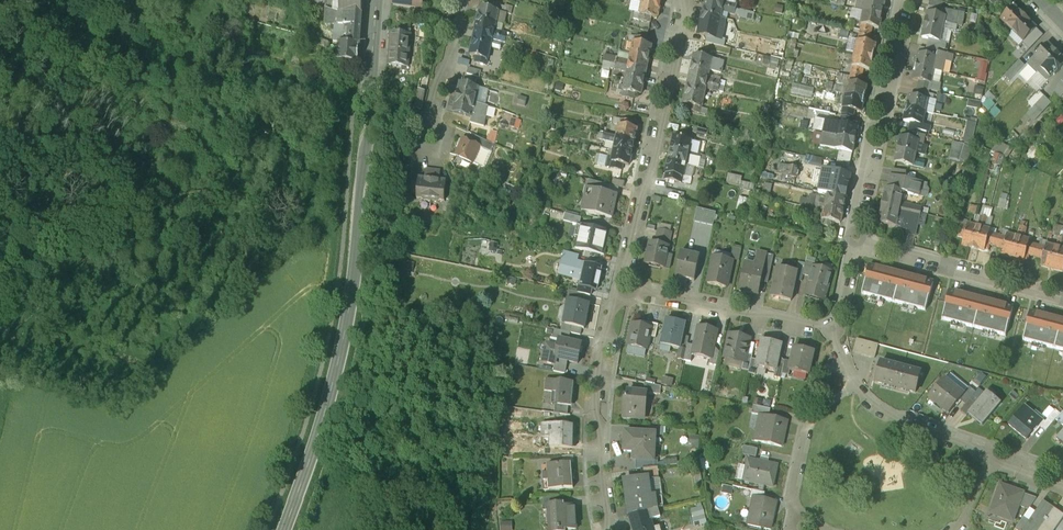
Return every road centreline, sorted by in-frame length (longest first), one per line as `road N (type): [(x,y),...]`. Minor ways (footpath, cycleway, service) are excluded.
road 1 (secondary): [(284,529),(348,315),(377,0)]
road 2 (residential): [(686,0),(625,278)]
road 3 (residential): [(898,0),(897,66),(883,130),(870,137),(850,231)]
road 4 (residential): [(621,297),(599,362),(601,397),(594,400),(607,529)]
road 5 (residential): [(862,241),(1062,299)]
road 6 (residential): [(638,291),(835,329)]
road 7 (residential): [(467,0),(431,123),(448,131),(435,170)]
road 8 (residential): [(854,387),(805,428),(791,496),(800,520)]
road 9 (residential): [(854,387),(892,417),(993,458)]

